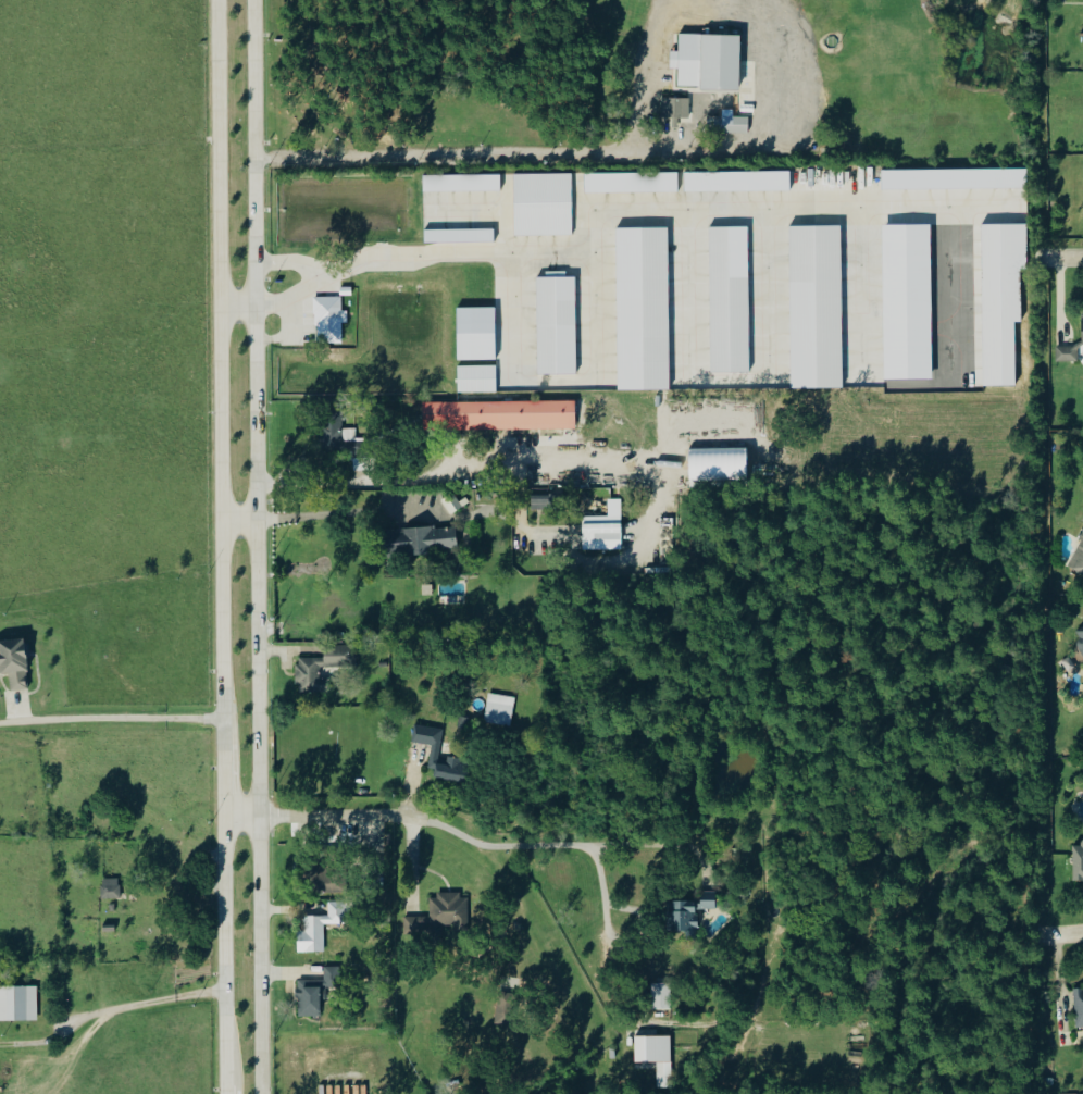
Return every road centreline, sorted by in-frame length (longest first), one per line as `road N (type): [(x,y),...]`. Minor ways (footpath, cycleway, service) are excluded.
road 1 (secondary): [(265,1093),(254,0)]
road 2 (secondary): [(218,0),(229,1093)]
road 3 (residential): [(225,819),(410,818),(494,849)]

